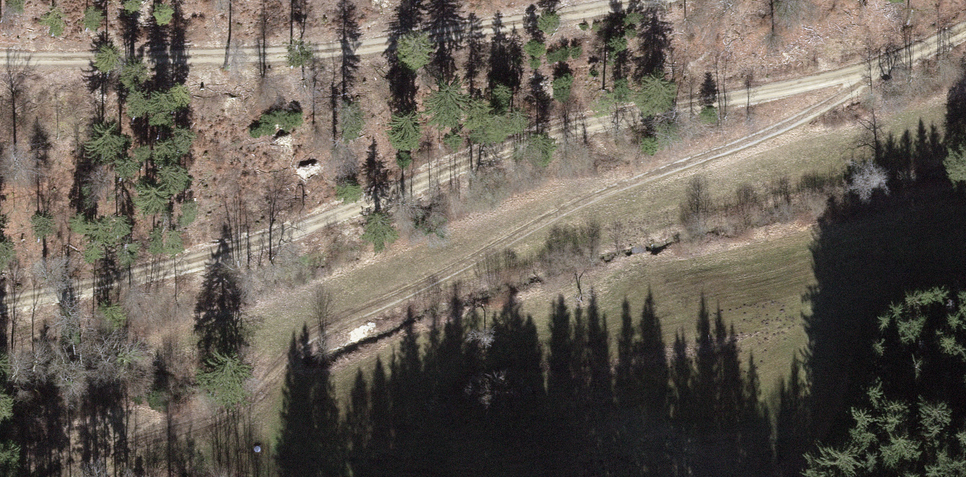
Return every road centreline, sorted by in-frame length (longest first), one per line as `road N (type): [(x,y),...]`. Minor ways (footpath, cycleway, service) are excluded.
road 1 (track): [(965,28),(768,134),(560,205),(82,476)]
road 2 (track): [(892,63),(659,109),(484,155),(299,229),(71,293),(0,304)]
road 3 (track): [(636,0),(367,49),(0,58)]

